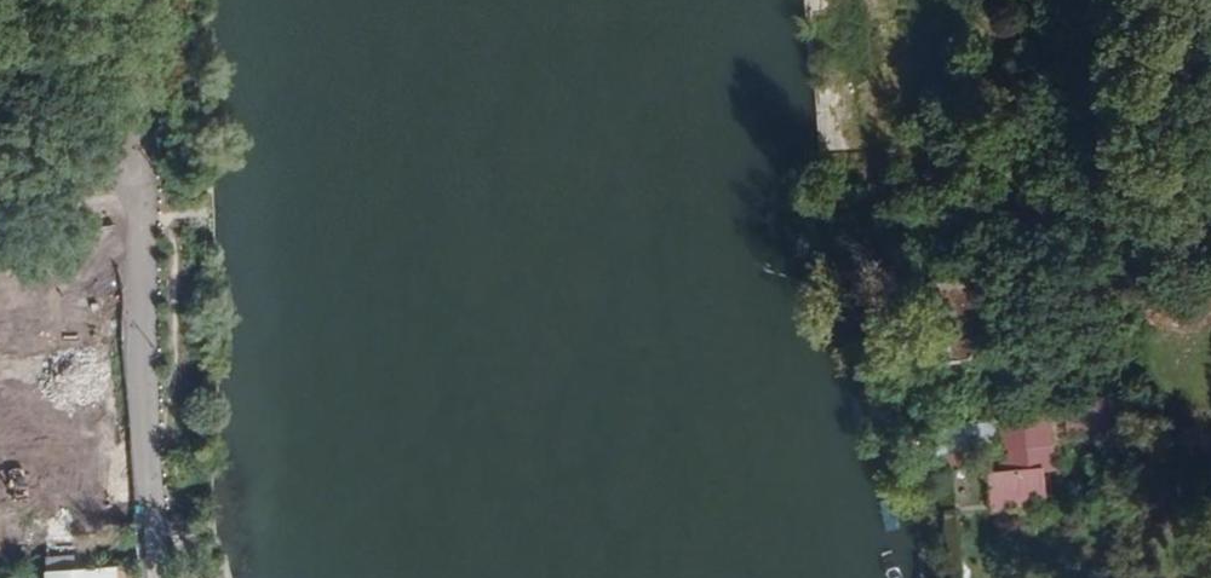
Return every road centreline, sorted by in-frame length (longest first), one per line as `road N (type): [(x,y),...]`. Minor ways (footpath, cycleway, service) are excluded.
road 1 (residential): [(160,577),(149,454),(148,166),(0,192)]

